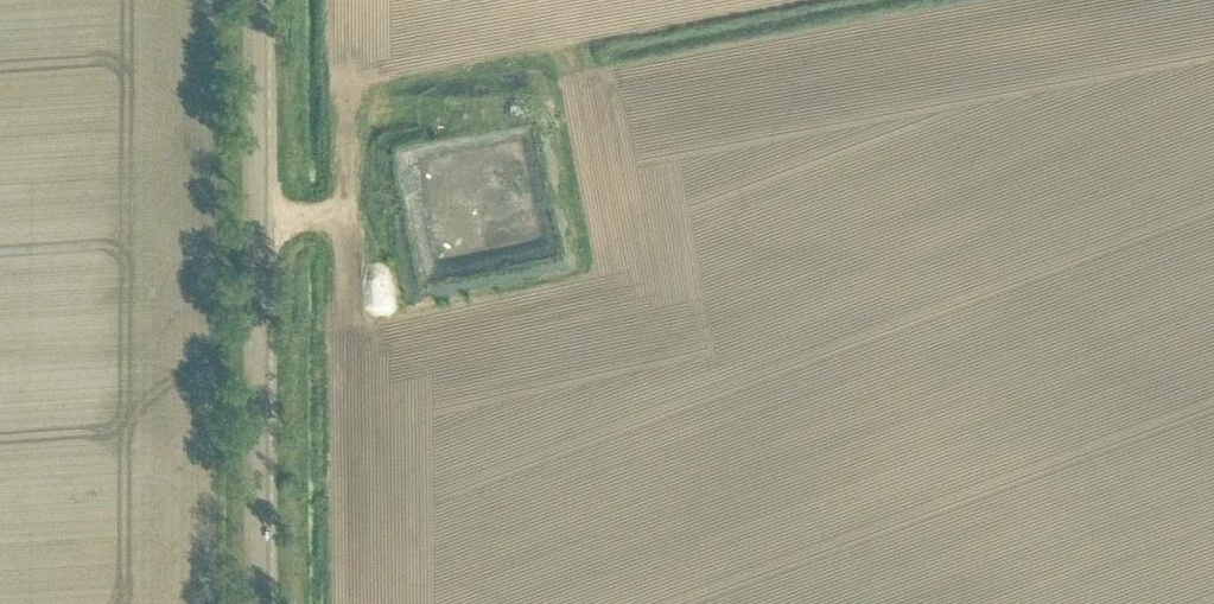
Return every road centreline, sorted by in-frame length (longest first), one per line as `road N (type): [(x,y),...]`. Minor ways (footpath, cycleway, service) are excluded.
road 1 (tertiary): [(260,603),(256,0)]

